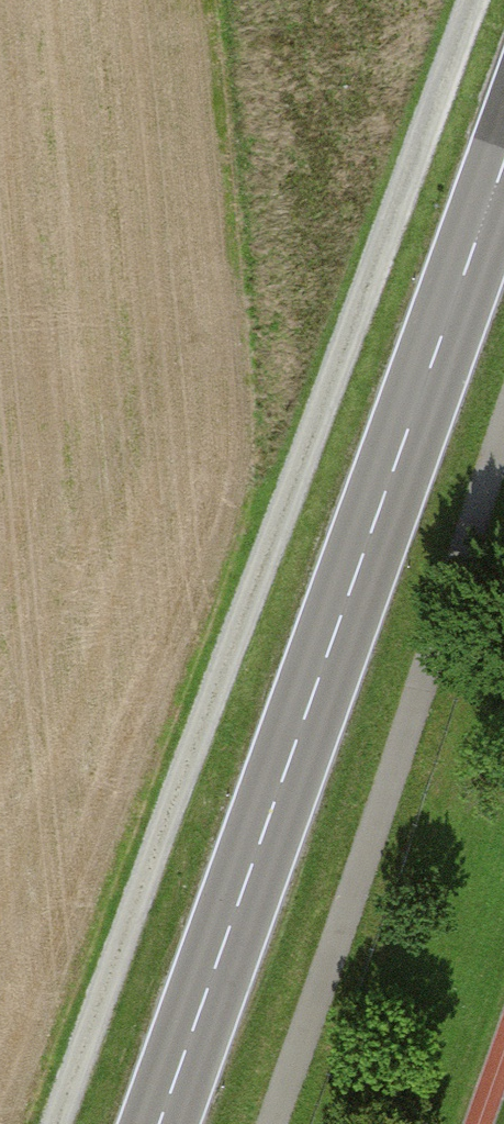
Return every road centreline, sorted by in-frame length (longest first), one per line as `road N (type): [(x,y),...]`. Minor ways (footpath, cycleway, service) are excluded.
road 1 (track): [(470,0),(58,1123)]
road 2 (secondary): [(160,1123),(503,167)]

